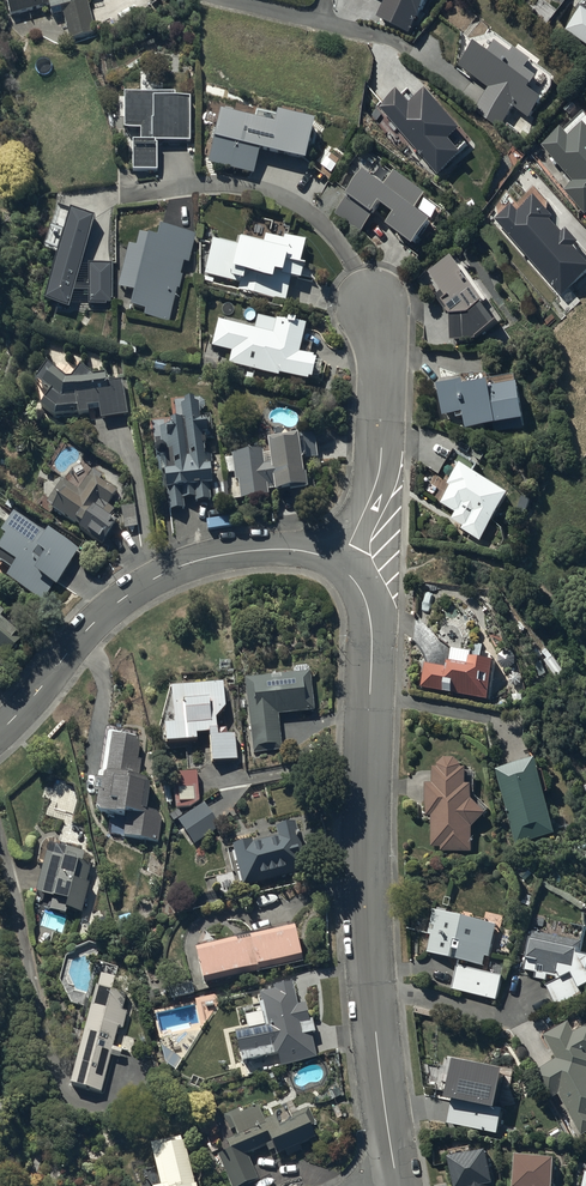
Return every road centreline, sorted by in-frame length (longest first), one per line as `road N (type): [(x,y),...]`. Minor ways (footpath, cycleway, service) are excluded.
road 1 (residential): [(376,553),(368,857),(395,1185)]
road 2 (residential): [(0,733),(112,606),(170,570),(240,551),(376,553)]
road 3 (residential): [(375,301),(376,553)]

